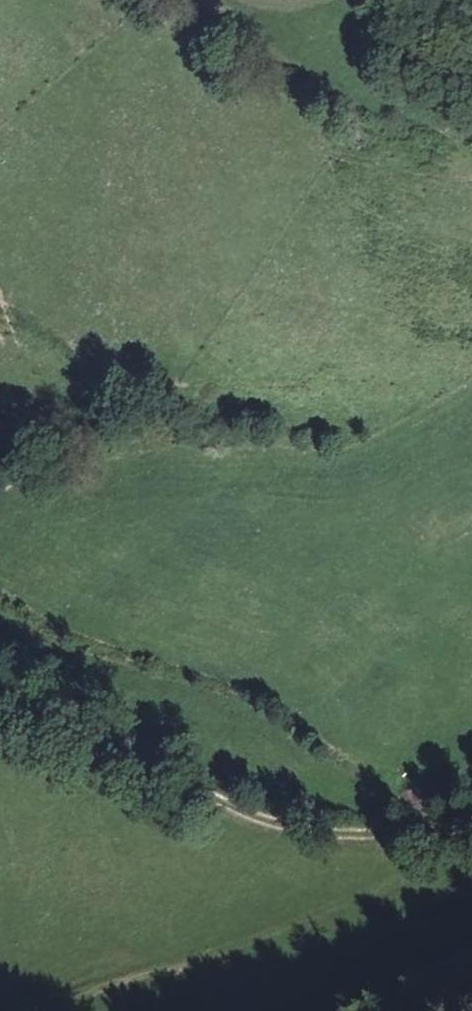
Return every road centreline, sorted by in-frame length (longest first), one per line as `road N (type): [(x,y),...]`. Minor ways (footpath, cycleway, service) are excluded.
road 1 (track): [(0,686),(186,788),(261,818),(405,840),(471,830)]

